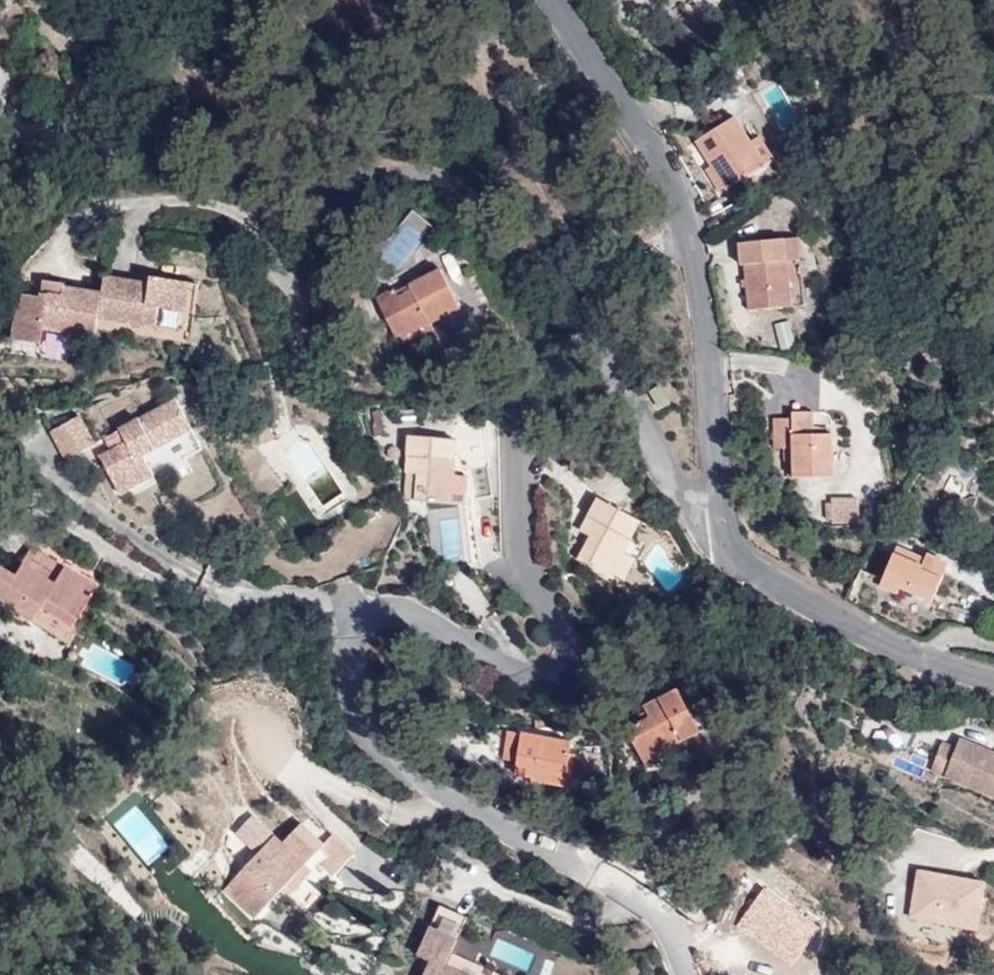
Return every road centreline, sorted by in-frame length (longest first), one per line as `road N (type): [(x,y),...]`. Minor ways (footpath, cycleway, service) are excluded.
road 1 (residential): [(725,524),(706,519),(676,491),(604,364),(567,345),(530,367),(510,429),(520,549),(564,652),(562,674),(548,680),(505,668),(425,621),(377,607),(350,633),(351,693),(365,739),(669,915),(695,974)]
road 2 (residential): [(725,524),(709,326),(671,199),(589,47),(550,0)]
road 3 (residential): [(993,681),(935,665),(734,562),(725,524)]

